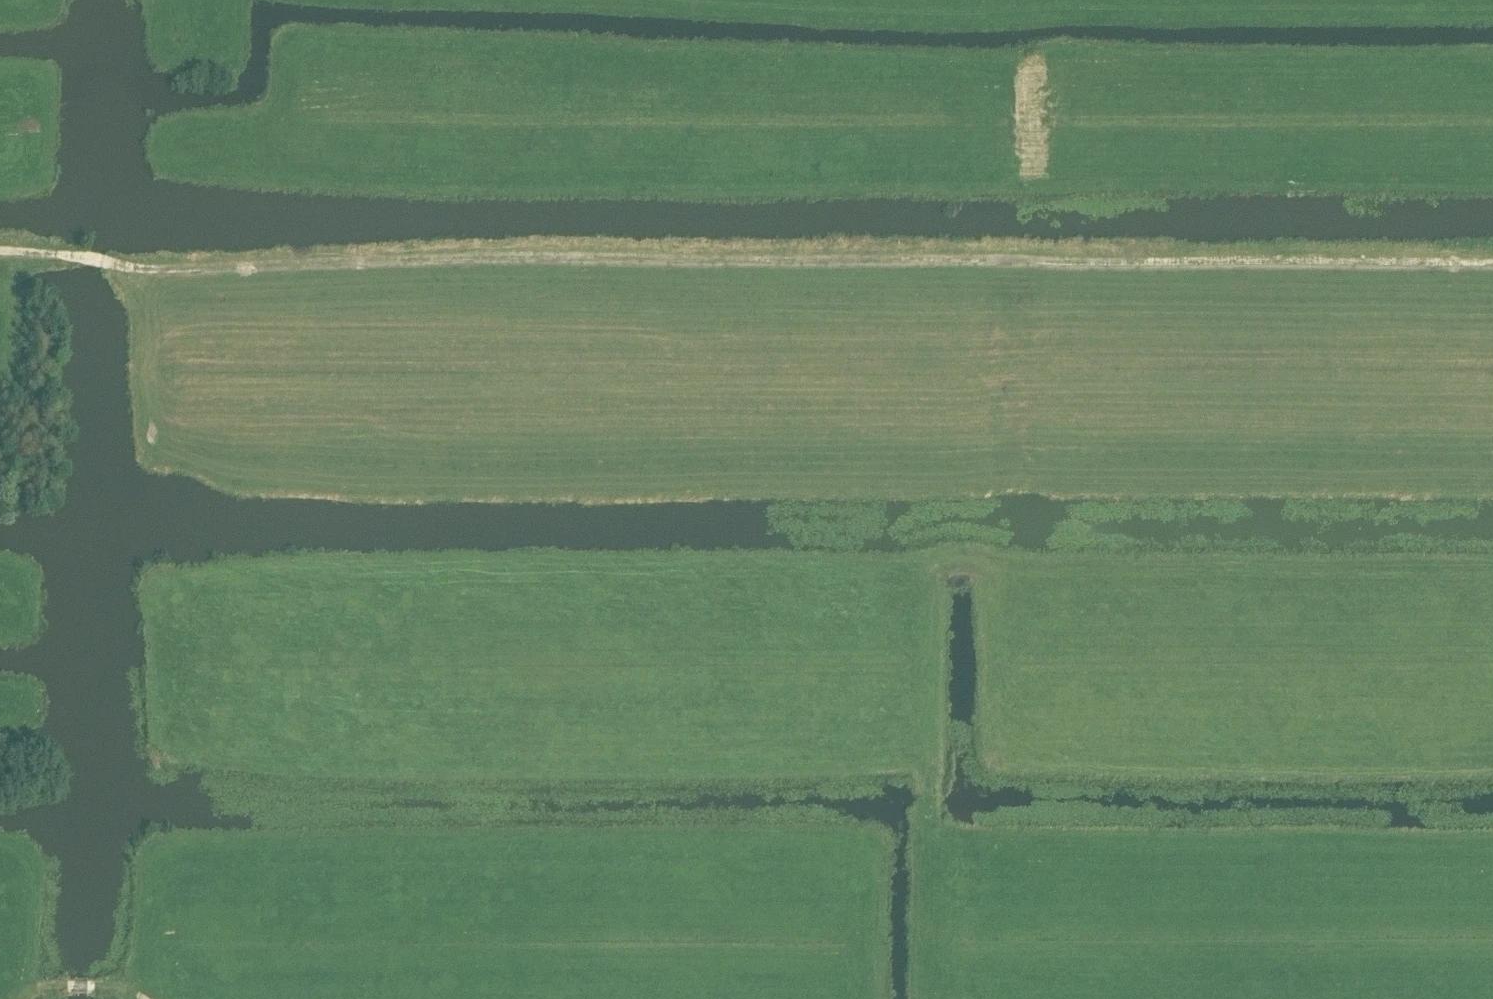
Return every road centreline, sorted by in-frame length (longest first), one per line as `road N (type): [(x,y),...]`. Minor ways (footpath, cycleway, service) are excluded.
road 1 (track): [(1492,263),(326,262),(181,275),(0,252)]
road 2 (track): [(141,998),(98,988),(18,998)]

